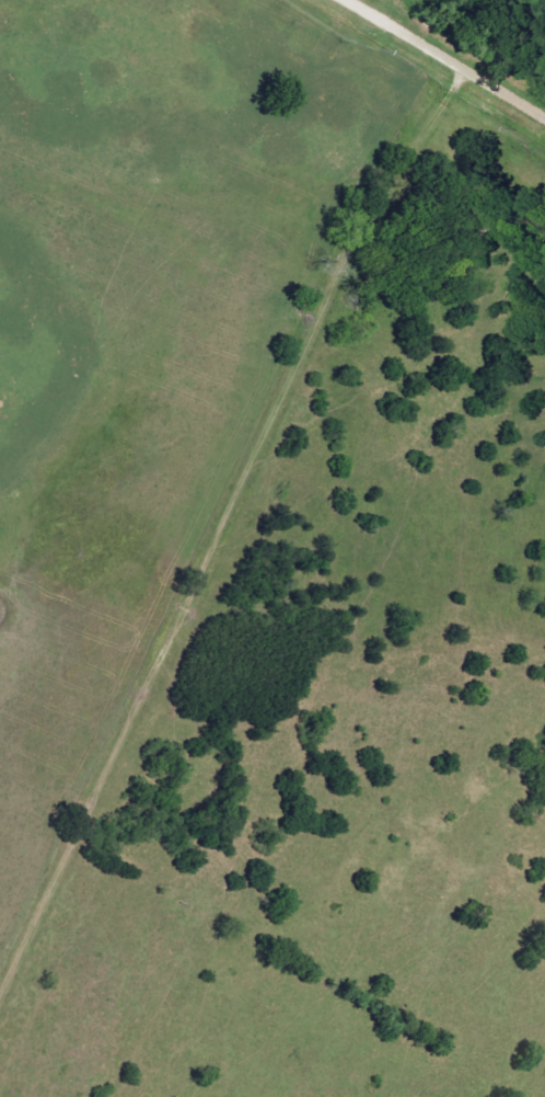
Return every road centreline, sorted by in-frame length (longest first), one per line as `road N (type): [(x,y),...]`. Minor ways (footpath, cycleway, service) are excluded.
road 1 (residential): [(544,120),(344,0)]

